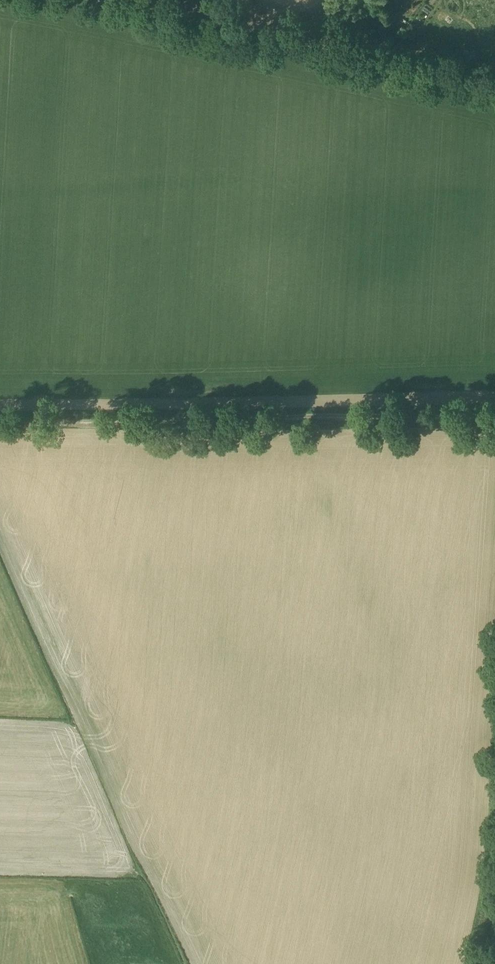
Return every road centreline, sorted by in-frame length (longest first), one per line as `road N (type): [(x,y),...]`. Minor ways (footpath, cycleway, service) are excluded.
road 1 (track): [(0,425),(494,418)]

